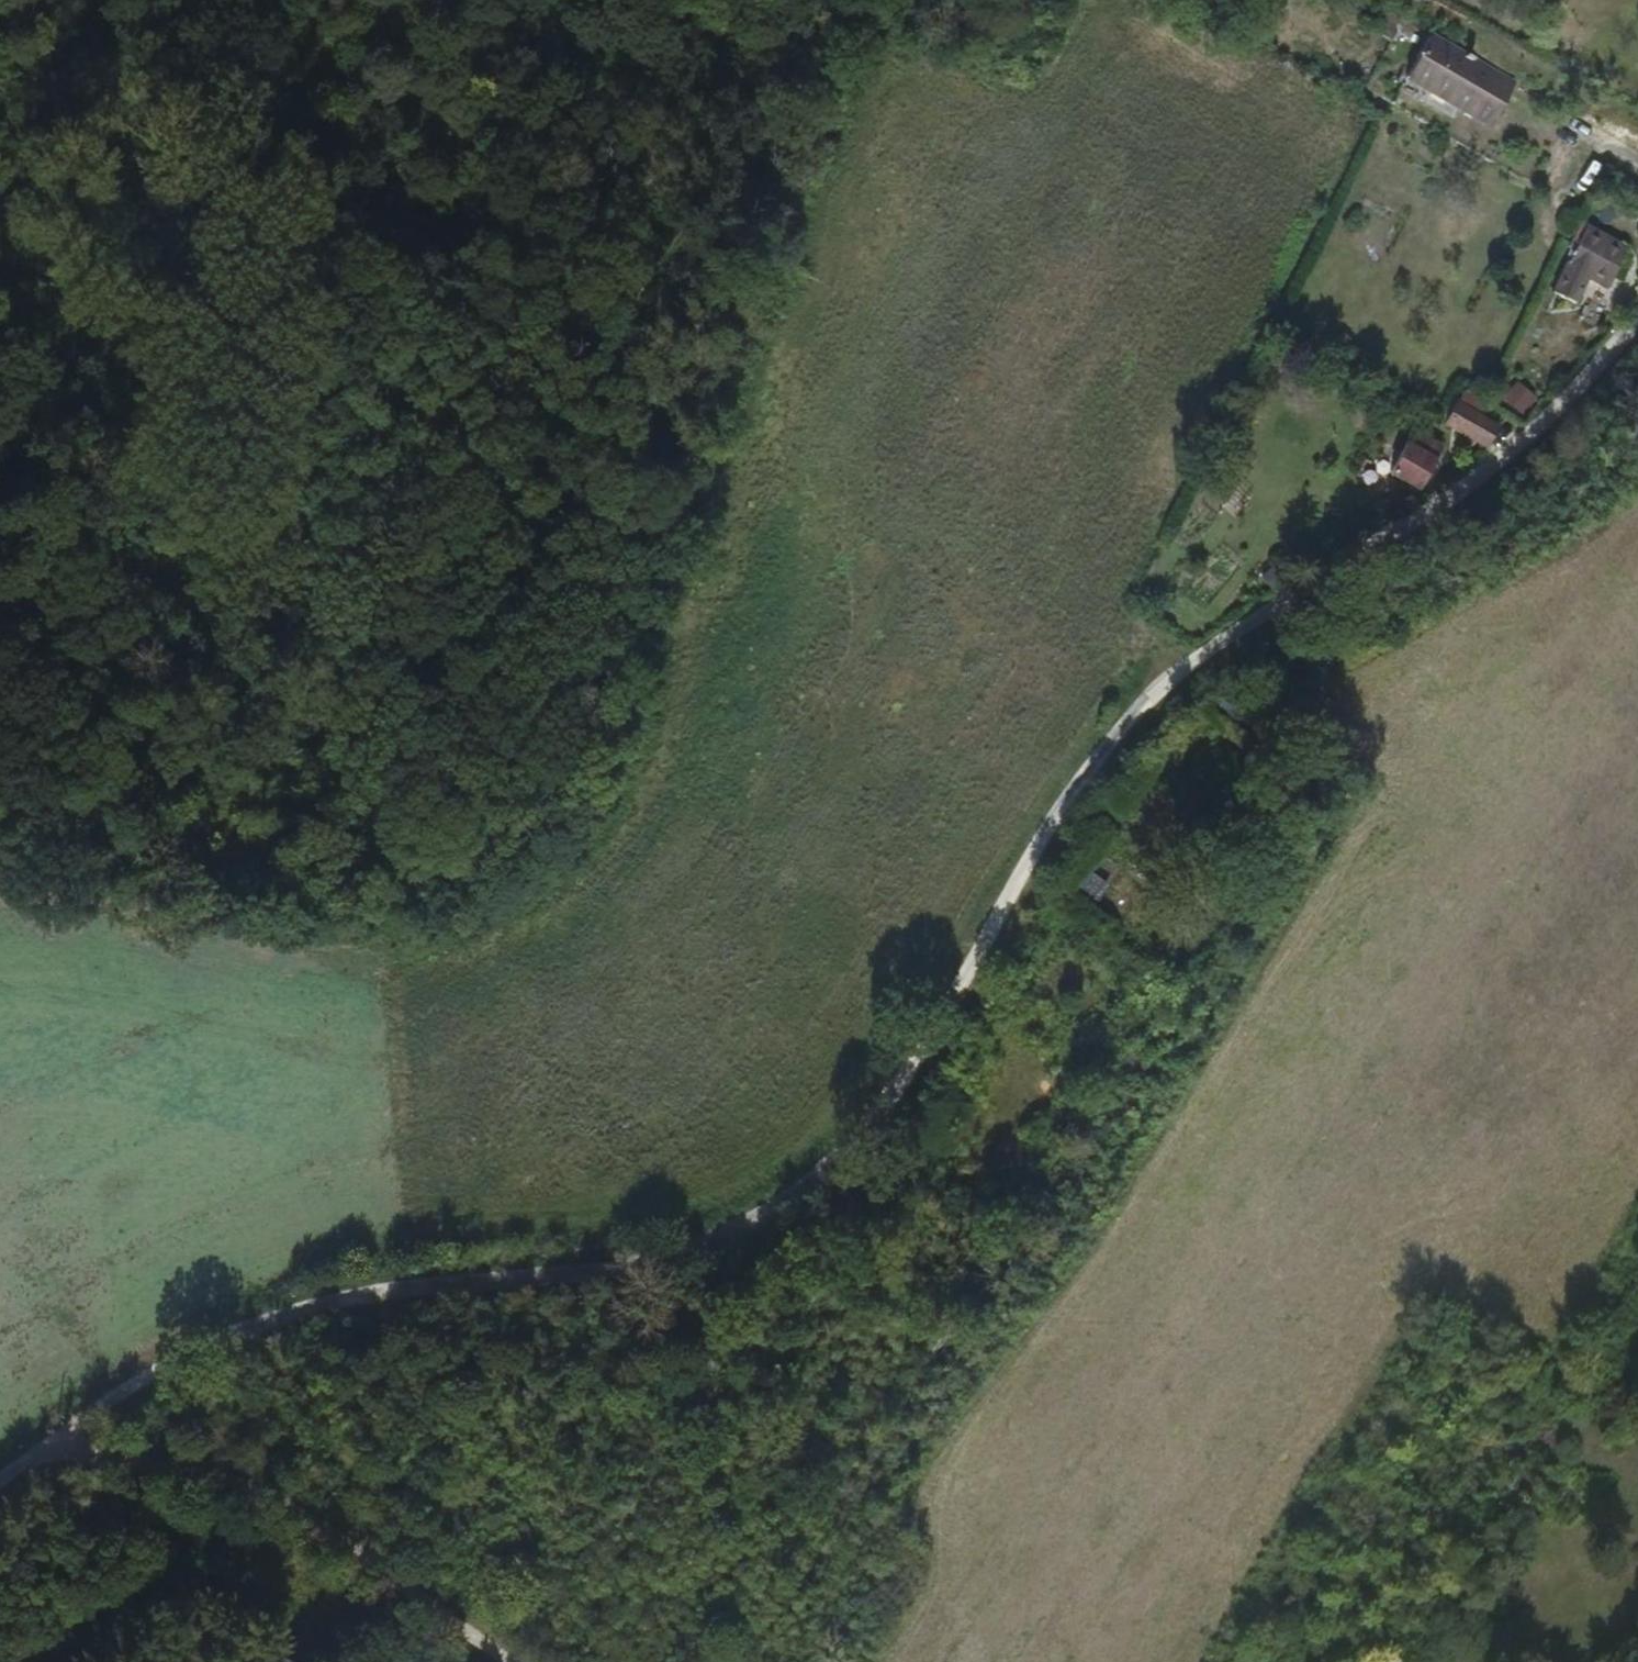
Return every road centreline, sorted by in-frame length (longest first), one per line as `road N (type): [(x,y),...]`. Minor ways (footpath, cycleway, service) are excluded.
road 1 (track): [(514,1661),(285,1506),(240,1485),(40,1443),(163,1361),(286,1309),(417,1286),(635,1266),(757,1213),(821,1163),(886,1089),(1052,809),(1106,737),(1166,675),(1309,583)]
road 2 (unclassified): [(1309,583),(1516,442),(1573,391),(1637,305)]

